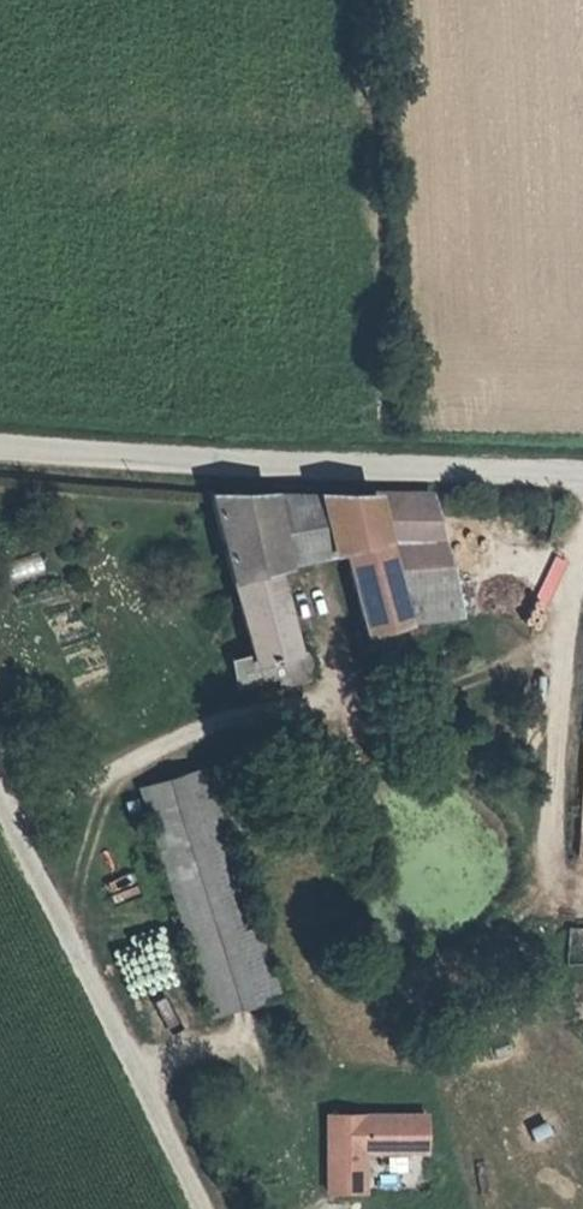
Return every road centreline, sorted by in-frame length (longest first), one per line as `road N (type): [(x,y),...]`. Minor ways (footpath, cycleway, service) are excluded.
road 1 (unclassified): [(582,477),(0,442)]
road 2 (unclassified): [(206,1208),(0,790)]

